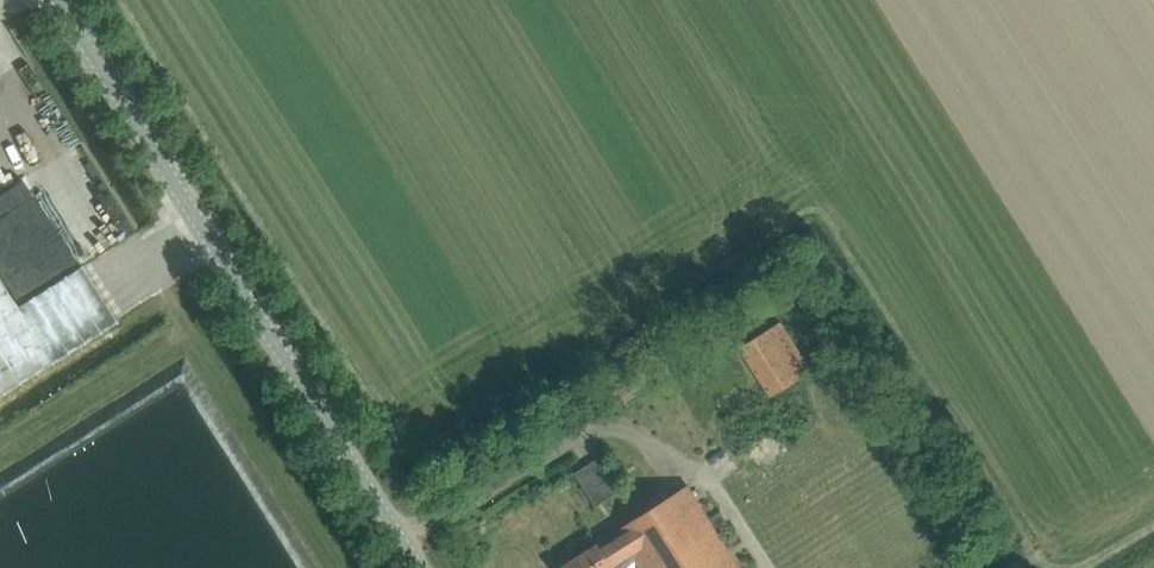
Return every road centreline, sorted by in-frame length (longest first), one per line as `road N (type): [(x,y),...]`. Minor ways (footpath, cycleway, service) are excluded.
road 1 (unclassified): [(416,567),(56,0)]

